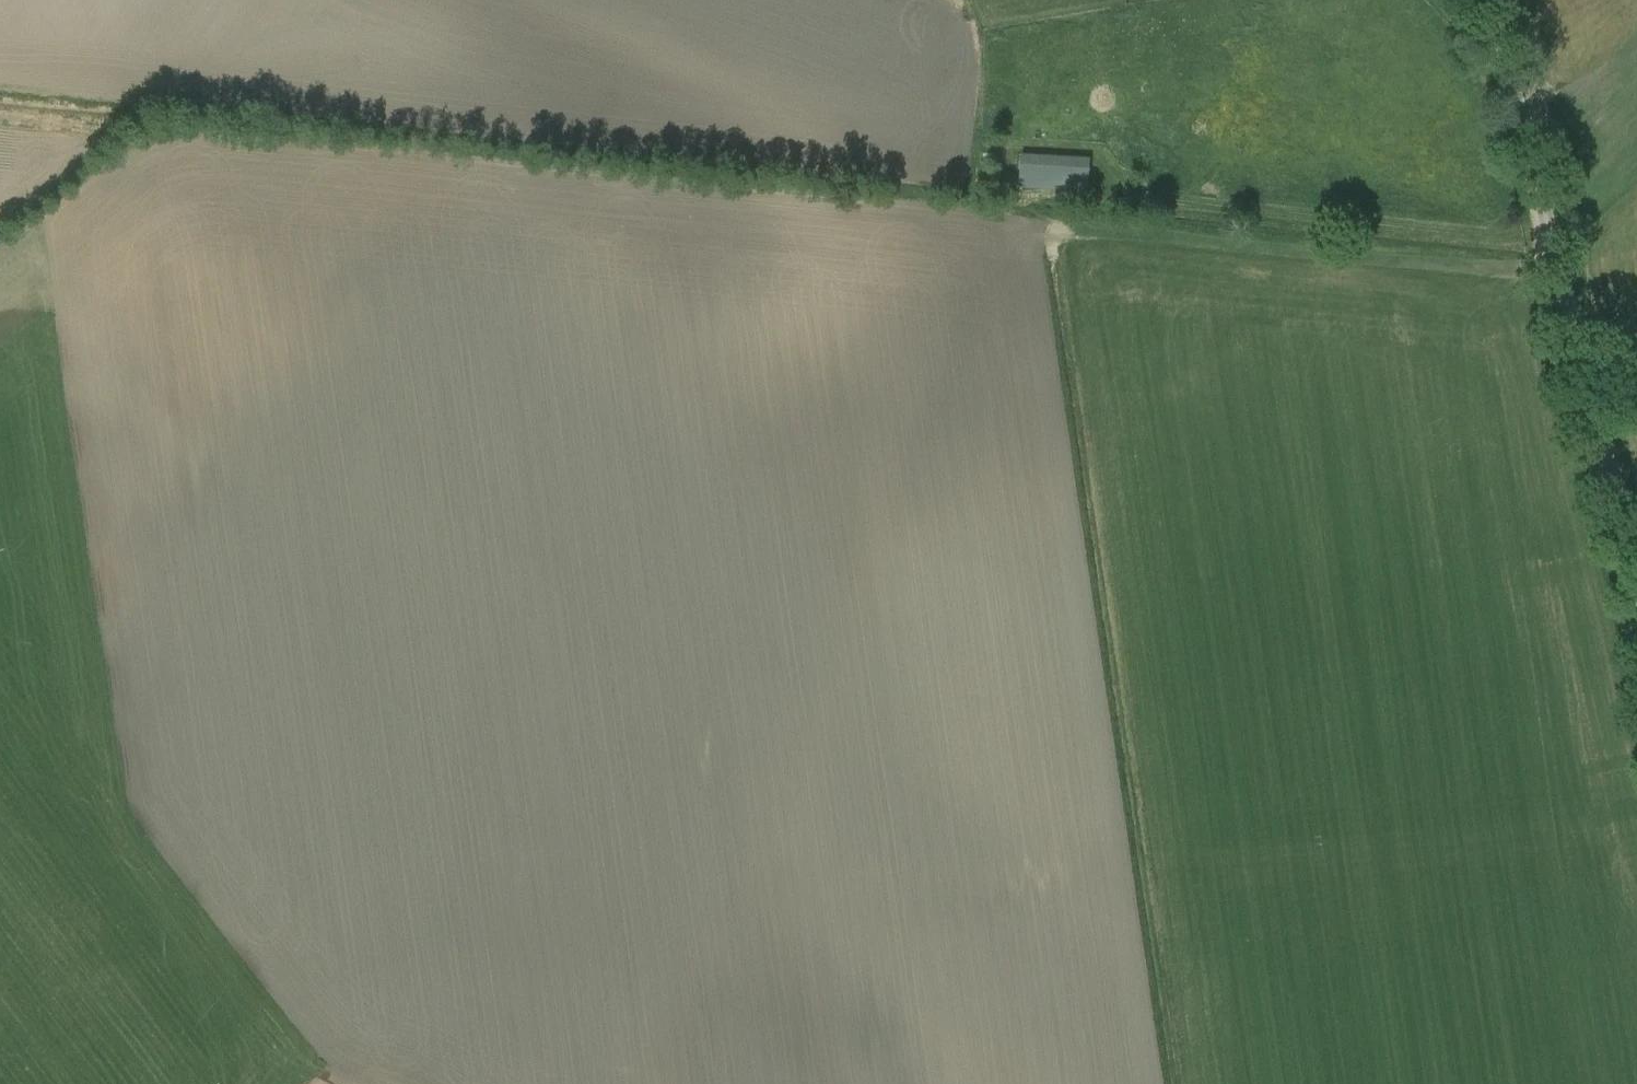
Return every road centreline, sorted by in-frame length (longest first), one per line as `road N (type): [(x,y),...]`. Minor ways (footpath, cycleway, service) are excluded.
road 1 (unclassified): [(1636,570),(1504,78),(1452,0)]
road 2 (track): [(1046,202),(1549,243)]

